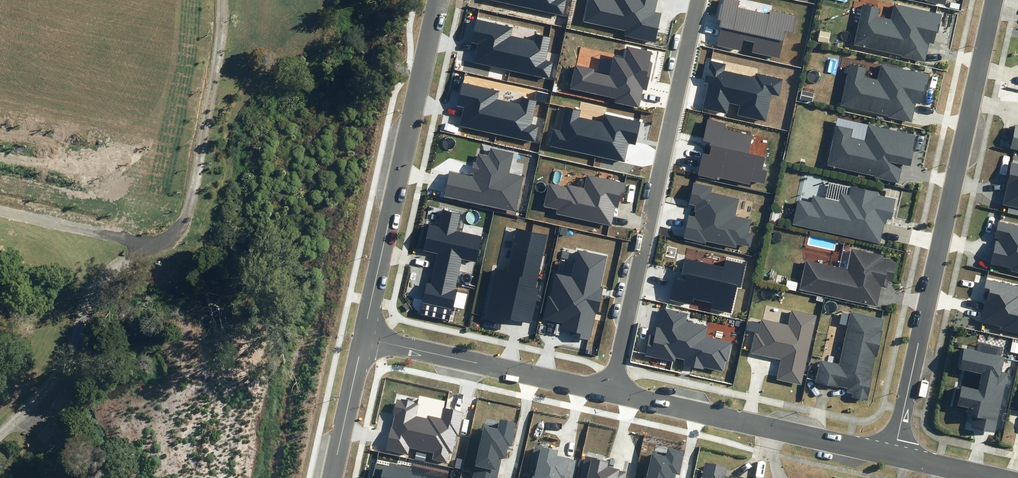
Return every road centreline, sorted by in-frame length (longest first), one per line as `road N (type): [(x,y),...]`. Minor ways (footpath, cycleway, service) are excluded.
road 1 (residential): [(994,0),(894,458)]
road 2 (residential): [(699,0),(612,392)]
road 3 (residential): [(437,0),(363,336)]
road 4 (residential): [(612,392),(894,458)]
road 5 (residential): [(363,336),(612,392)]
road 6 (residential): [(363,336),(332,477)]

